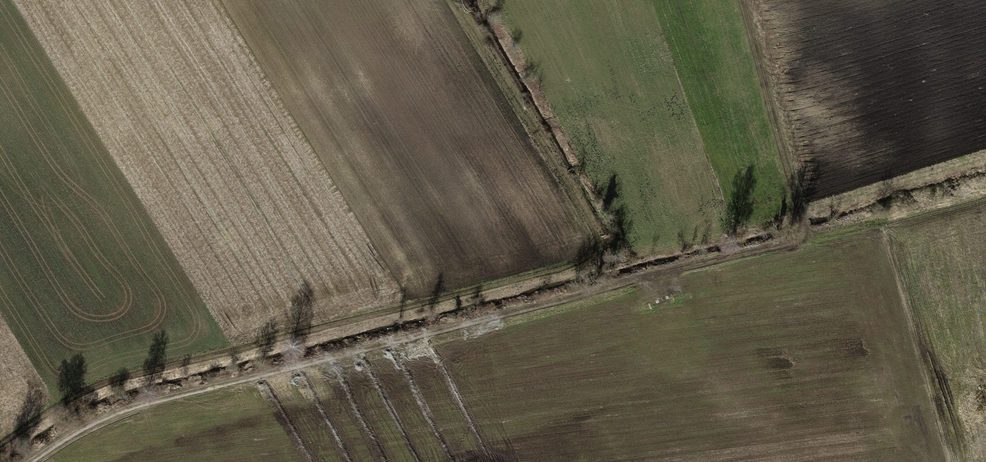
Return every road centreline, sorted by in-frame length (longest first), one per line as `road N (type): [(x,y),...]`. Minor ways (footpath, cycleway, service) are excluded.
road 1 (track): [(36,461),(119,411),(799,240),(804,227)]
road 2 (track): [(608,258),(118,382),(86,393),(0,448)]
road 3 (track): [(741,0),(804,227),(985,180)]

